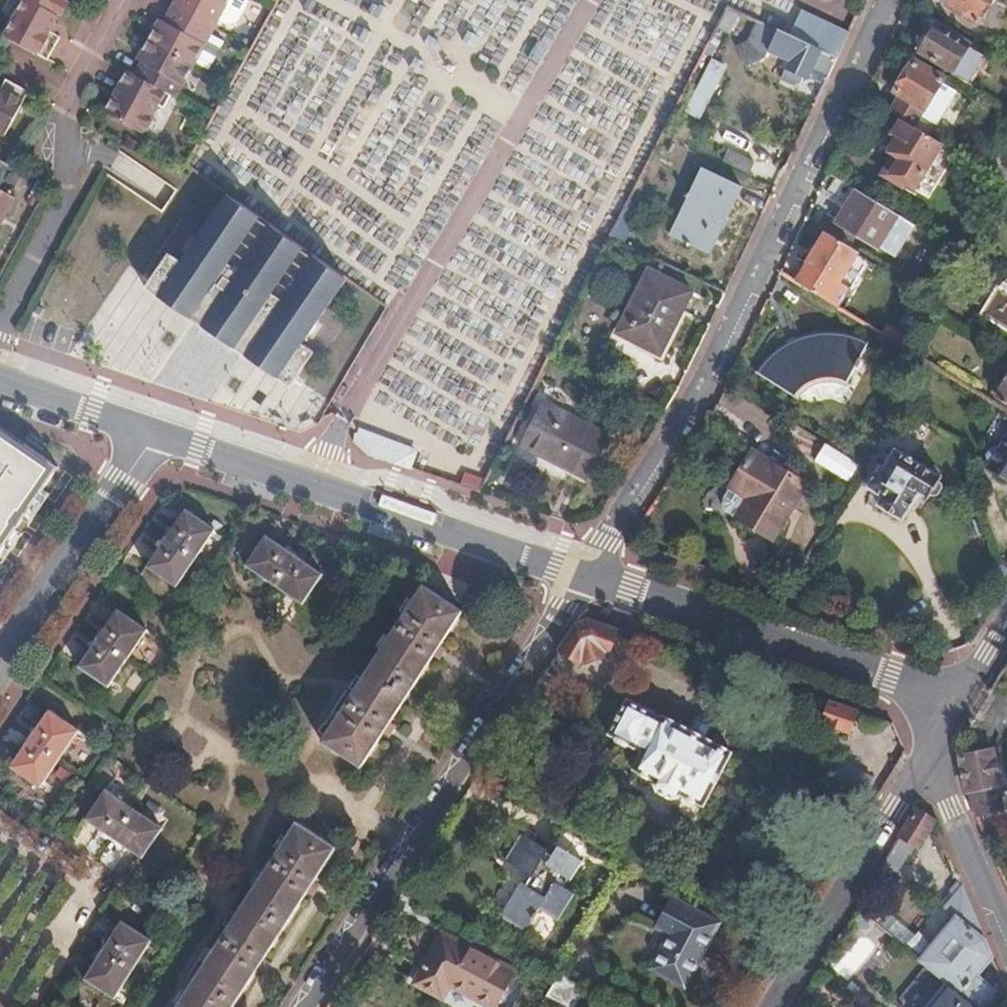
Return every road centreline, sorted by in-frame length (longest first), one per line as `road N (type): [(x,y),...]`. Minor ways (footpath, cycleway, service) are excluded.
road 1 (residential): [(587,574),(658,462),(882,0)]
road 2 (residential): [(307,1006),(587,574)]
road 3 (tertiary): [(587,574),(154,434)]
road 4 (tertiary): [(954,706),(587,574)]
road 5 (residential): [(0,333),(66,196),(72,102),(127,0)]
road 6 (secondary): [(772,1006),(954,706)]
road 7 (residential): [(0,667),(154,434)]
road 8 (residential): [(954,706),(944,768),(947,814),(1006,950)]
road 9 (tertiary): [(154,434),(0,380)]

